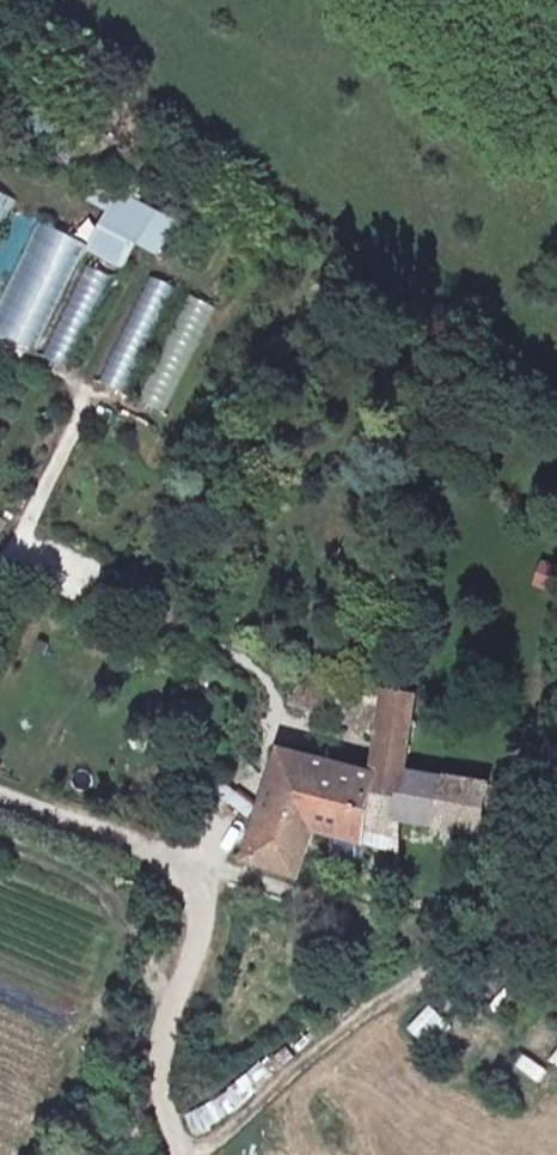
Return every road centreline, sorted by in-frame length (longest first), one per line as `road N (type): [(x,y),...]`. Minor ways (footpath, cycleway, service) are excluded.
road 1 (track): [(556,893),(474,935),(368,1011),(278,1096),(217,1141),(187,1152),(169,1129),(167,1091),(208,865)]
road 2 (residential): [(0,787),(218,869)]

